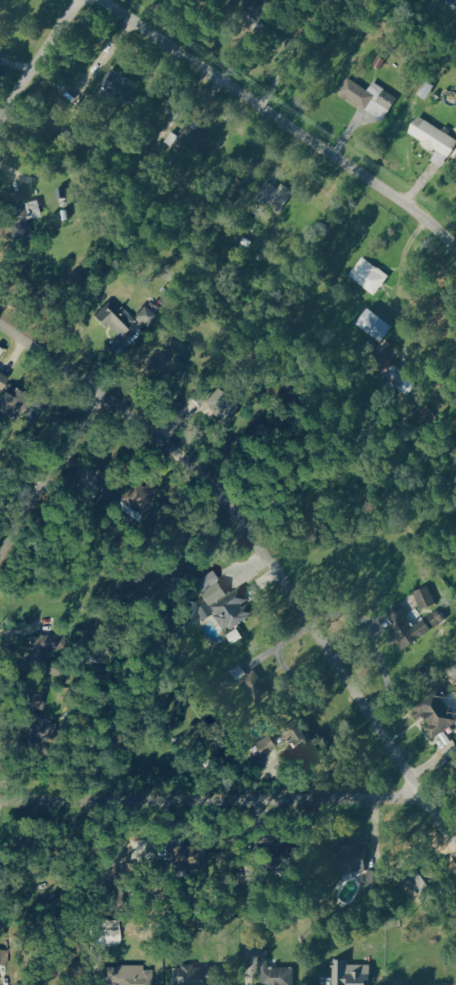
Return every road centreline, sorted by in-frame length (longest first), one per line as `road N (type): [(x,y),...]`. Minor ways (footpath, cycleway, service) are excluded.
road 1 (residential): [(0,320),(208,474),(455,842)]
road 2 (residential): [(105,0),(375,181),(455,259)]
road 3 (residential): [(422,793),(0,799)]
road 4 (residential): [(0,564),(103,393)]
road 5 (residential): [(0,122),(83,0)]

